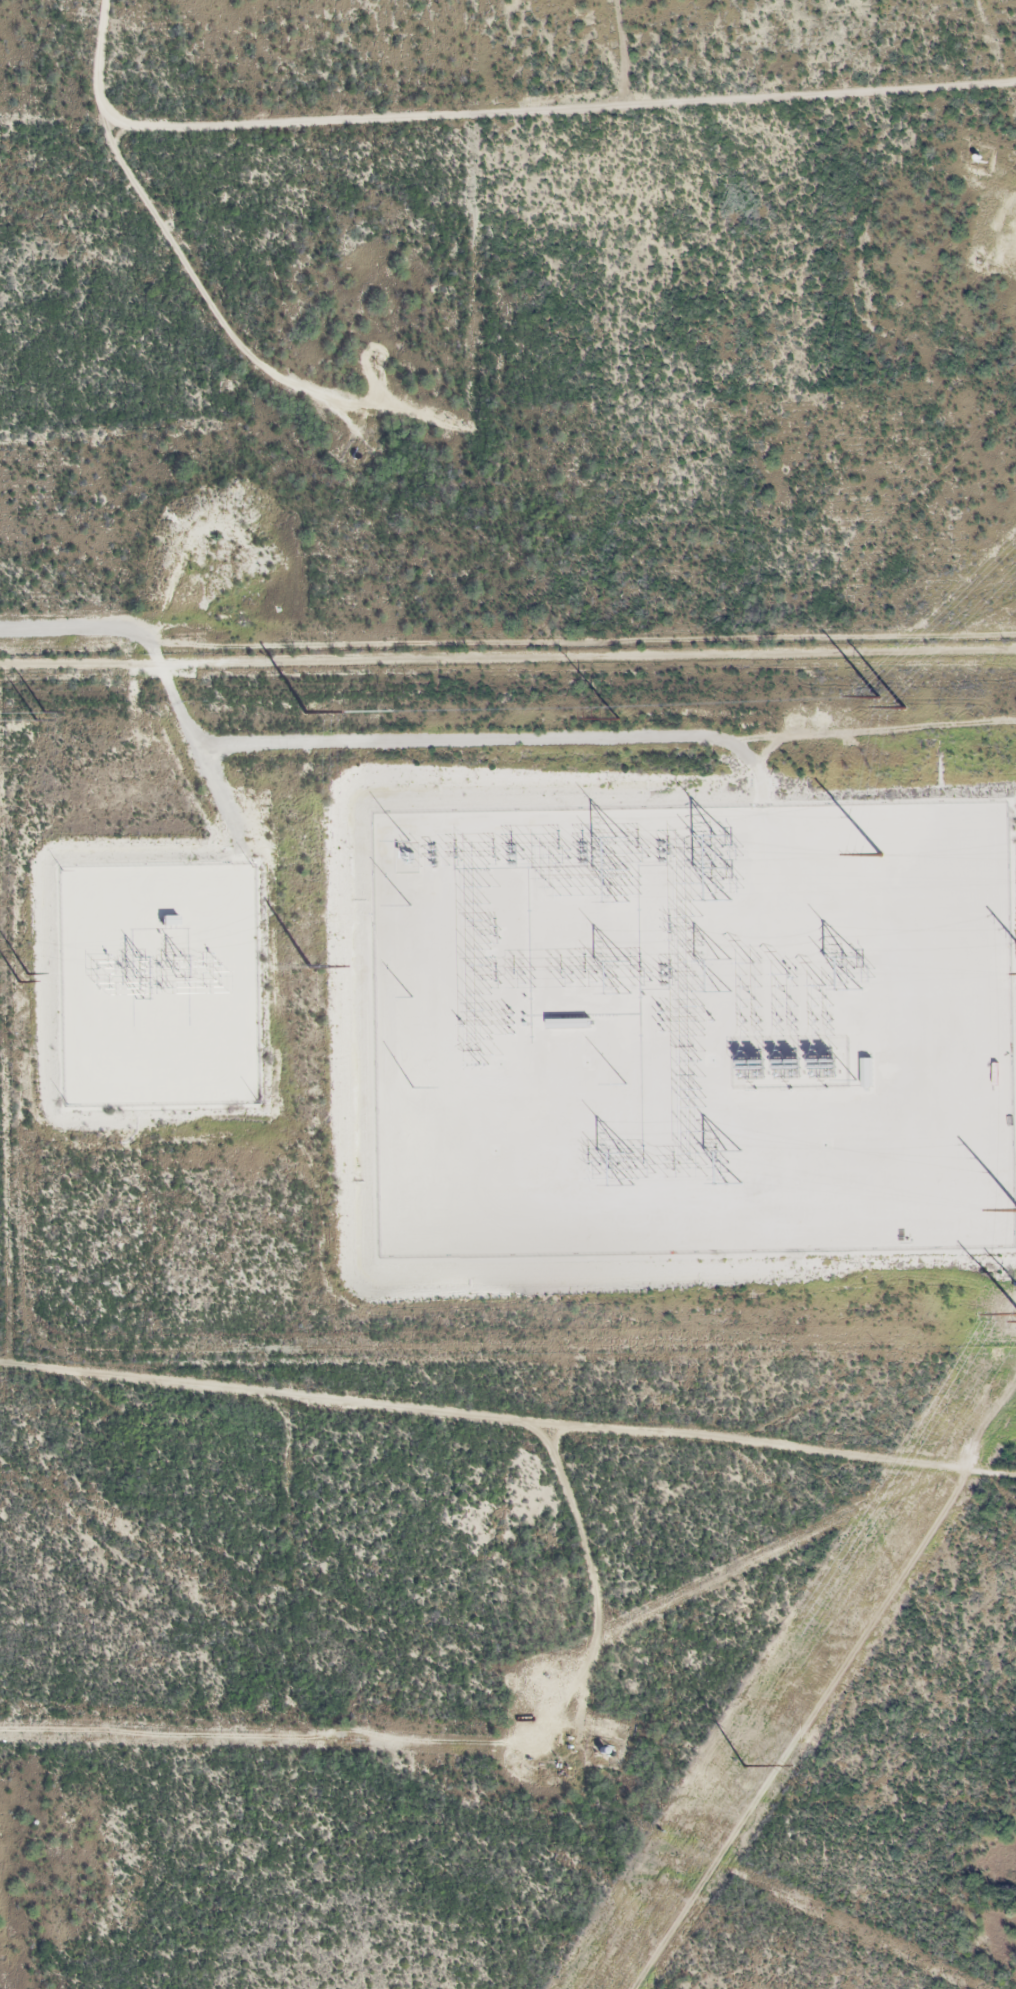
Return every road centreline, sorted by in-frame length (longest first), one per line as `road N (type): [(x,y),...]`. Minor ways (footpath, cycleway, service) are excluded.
road 1 (residential): [(1015,1485),(0,1376)]

